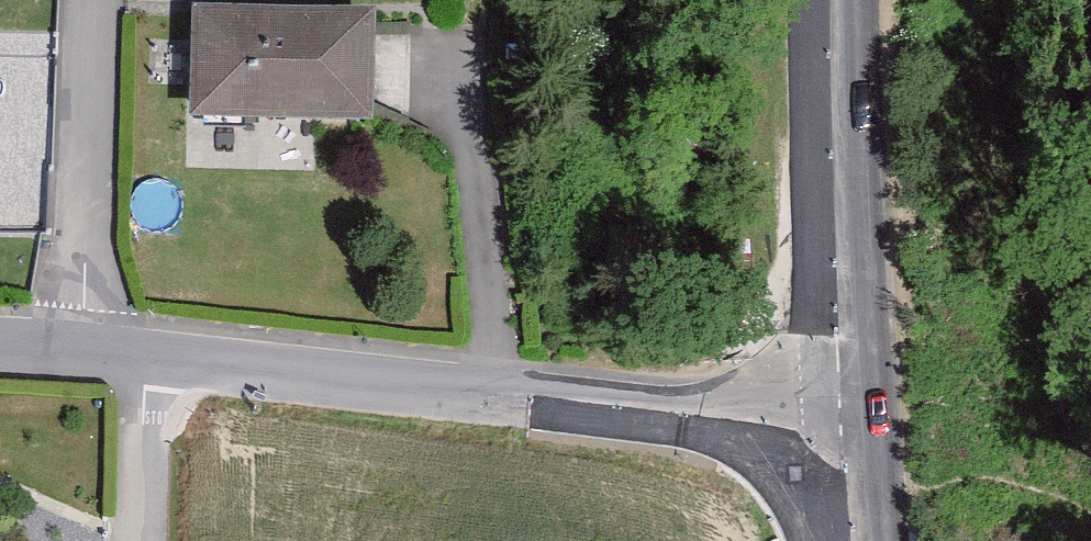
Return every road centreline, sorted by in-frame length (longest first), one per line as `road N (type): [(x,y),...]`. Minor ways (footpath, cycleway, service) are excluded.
road 1 (residential): [(150,358),(854,457)]
road 2 (secondary): [(854,457),(847,0)]
road 3 (residential): [(92,0),(80,353)]
road 4 (residential): [(150,358),(149,540)]

